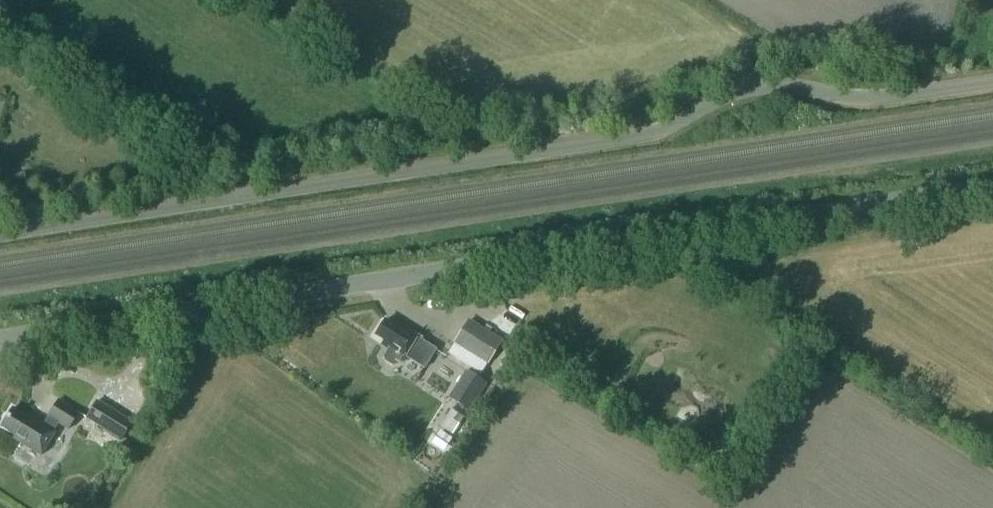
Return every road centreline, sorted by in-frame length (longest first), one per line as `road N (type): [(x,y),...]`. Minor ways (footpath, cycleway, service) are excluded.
road 1 (unclassified): [(0,237),(650,133),(752,90),(875,98),(992,82)]
road 2 (unclassified): [(0,340),(992,187)]

